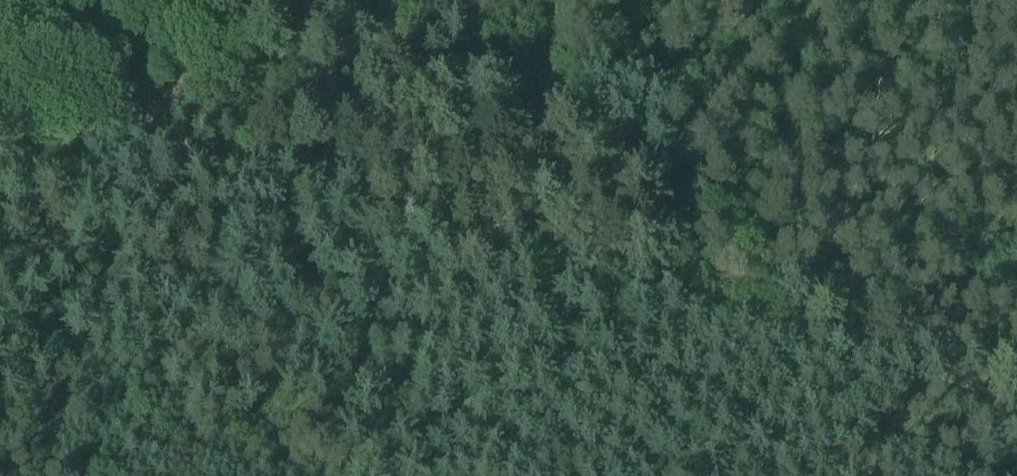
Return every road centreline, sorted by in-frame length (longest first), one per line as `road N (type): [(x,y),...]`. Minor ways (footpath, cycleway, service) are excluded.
road 1 (track): [(0,18),(86,70),(170,94),(254,73),(457,95),(542,179),(568,184),(588,208),(674,250),(757,258),(857,228),(907,187),(970,174),(1016,178)]
road 2 (track): [(0,126),(204,127),(1016,402)]

